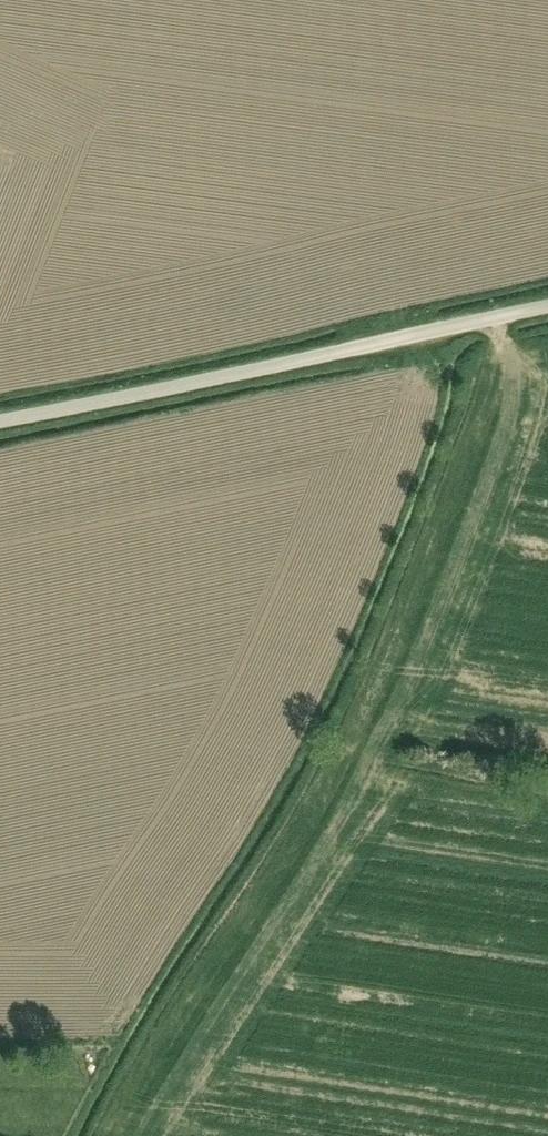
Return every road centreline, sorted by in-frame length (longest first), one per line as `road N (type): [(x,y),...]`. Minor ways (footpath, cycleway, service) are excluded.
road 1 (tertiary): [(0,425),(547,308)]

